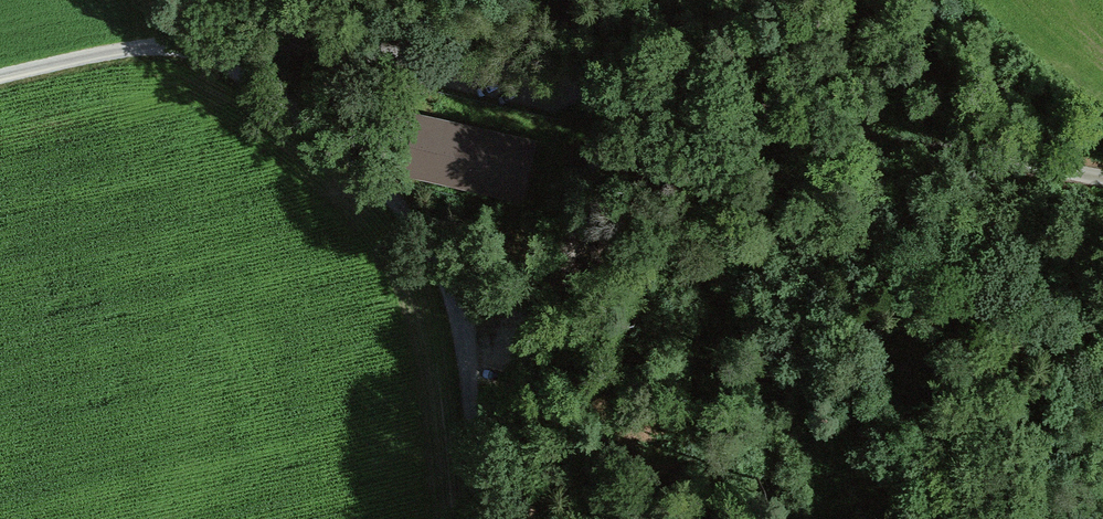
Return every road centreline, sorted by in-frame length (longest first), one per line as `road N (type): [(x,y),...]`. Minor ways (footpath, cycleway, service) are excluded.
road 1 (unclassified): [(204,39),(321,45),(1102,180)]
road 2 (track): [(204,39),(377,179),(442,262),(470,341),(479,479)]
road 3 (track): [(479,479),(574,249),(622,96)]
road 4 (track): [(0,81),(204,39)]

